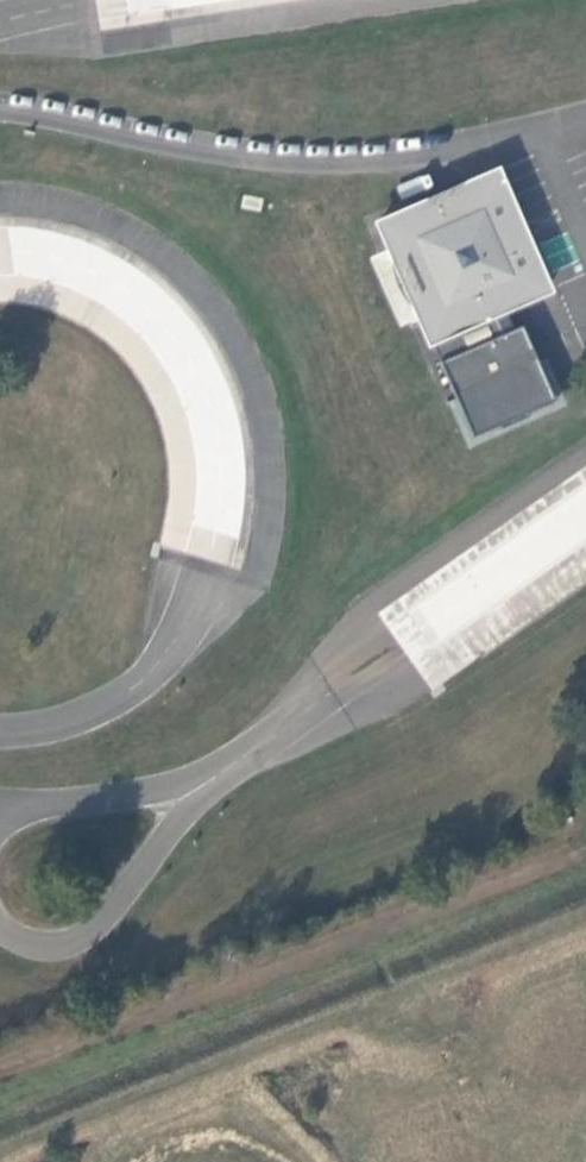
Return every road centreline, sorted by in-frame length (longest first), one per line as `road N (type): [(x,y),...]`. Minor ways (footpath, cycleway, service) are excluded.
road 1 (unclassified): [(0,733),(49,729),(106,709),(173,647),(218,545),(222,471),(208,401),(177,339),(132,295),(86,268),(0,252)]
road 2 (unclassified): [(0,107),(48,111),(217,155),(297,163),(376,160),(585,123)]
road 3 (unclassified): [(244,758),(585,514)]
road 4 (unclassified): [(0,925),(41,947),(74,947),(114,910),(171,829),(244,758)]
road 5 (unclassified): [(0,808),(172,784),(244,758)]

